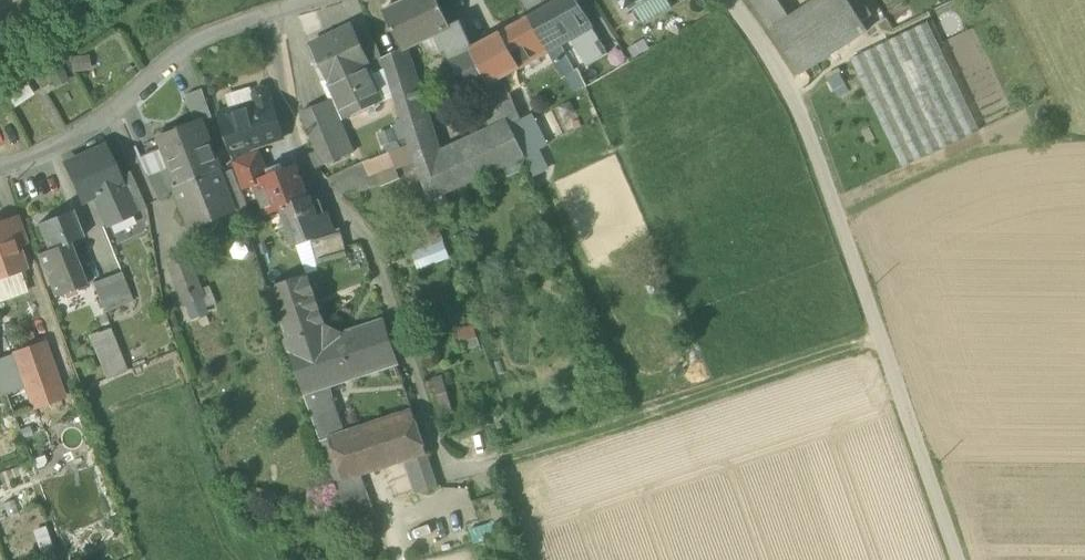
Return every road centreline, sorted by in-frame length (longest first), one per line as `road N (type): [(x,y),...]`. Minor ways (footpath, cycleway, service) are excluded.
road 1 (residential): [(284,9),(275,36),(294,138),(313,175),(369,238),(448,474)]
road 2 (track): [(882,340),(448,474)]
road 3 (residential): [(0,166),(105,123),(192,40),(284,9)]

